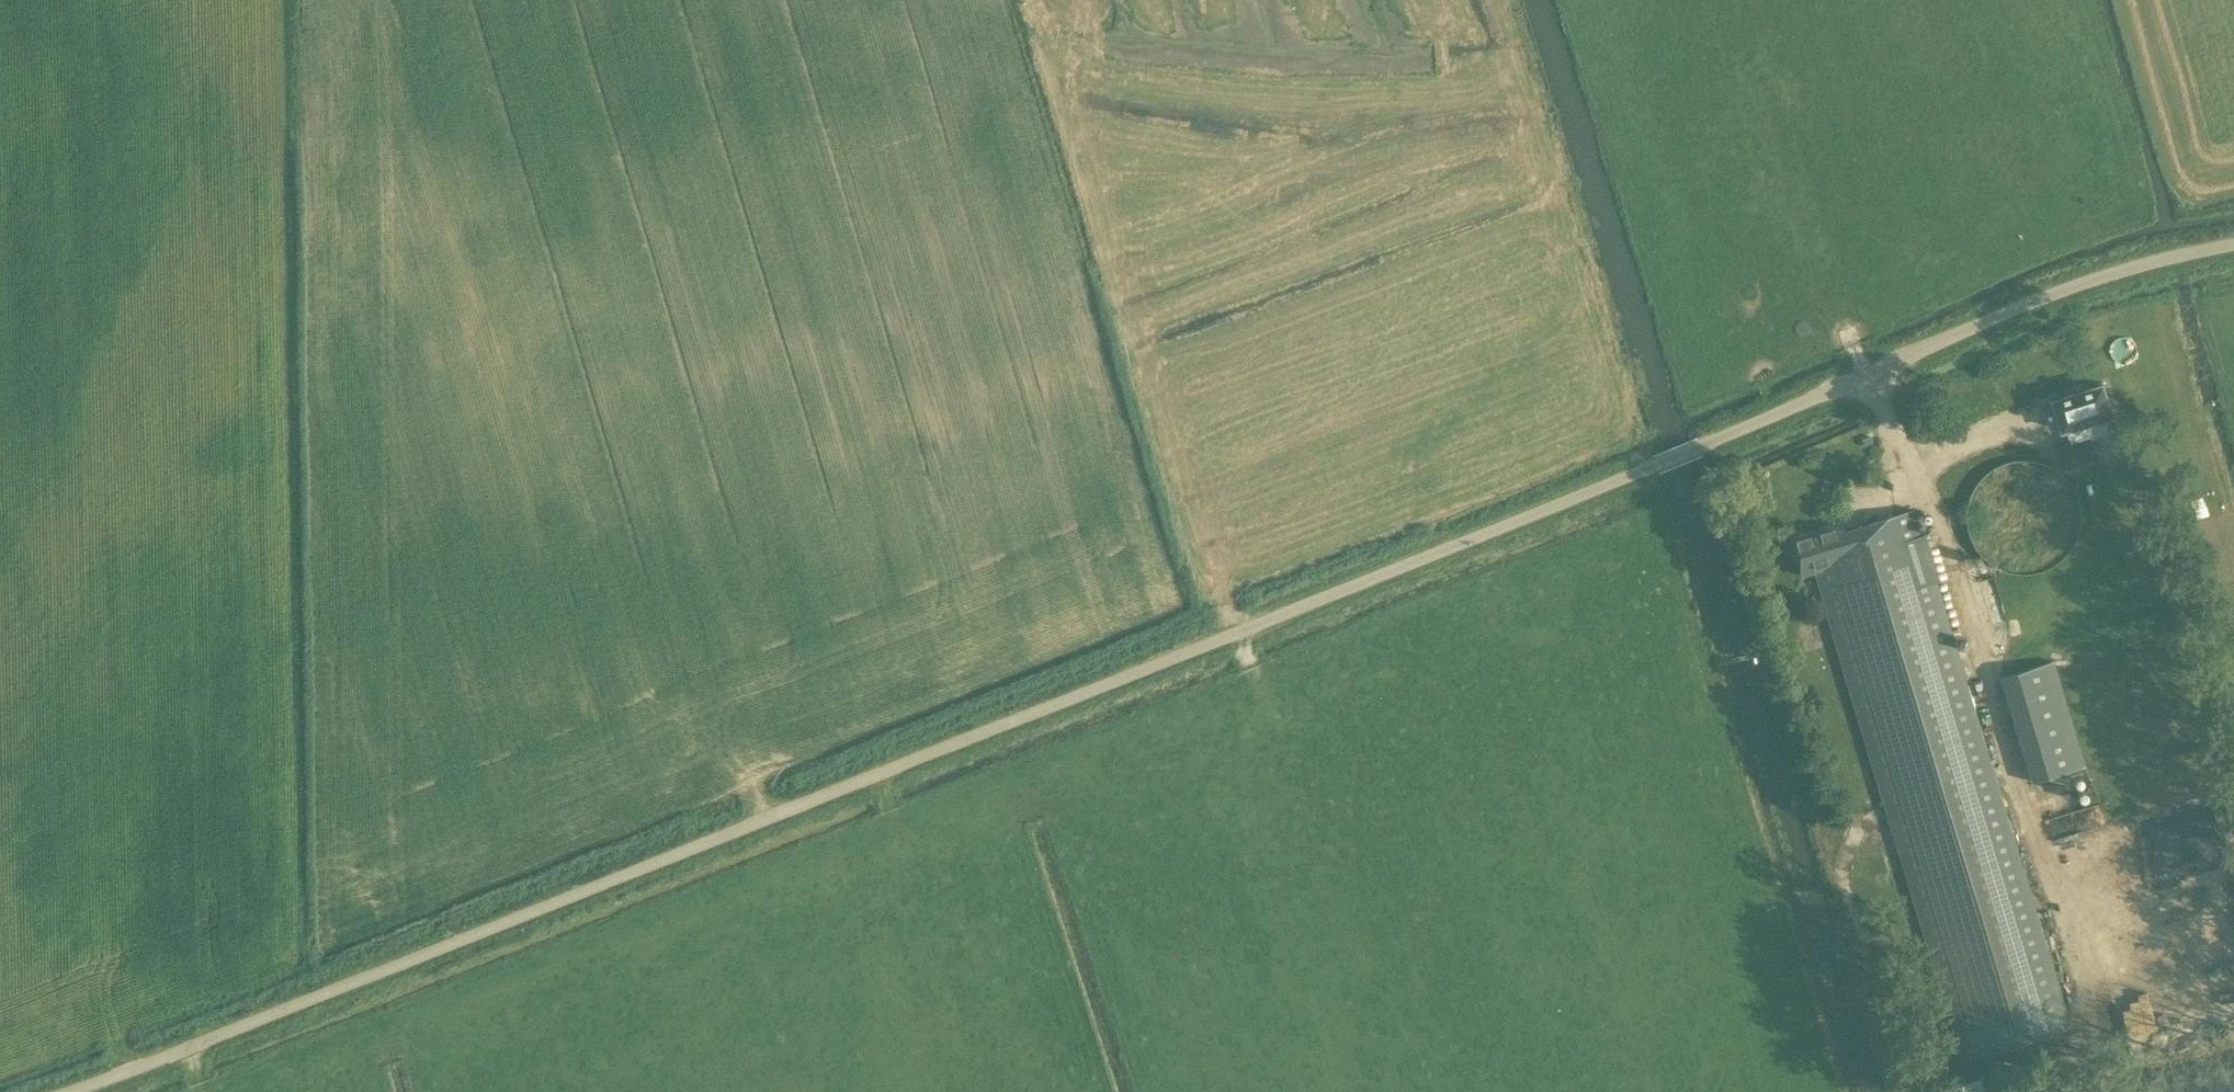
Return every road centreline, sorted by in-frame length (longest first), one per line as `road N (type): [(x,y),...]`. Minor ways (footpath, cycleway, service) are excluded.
road 1 (unclassified): [(89,1091),(1822,401),(2139,265),(2233,246)]

